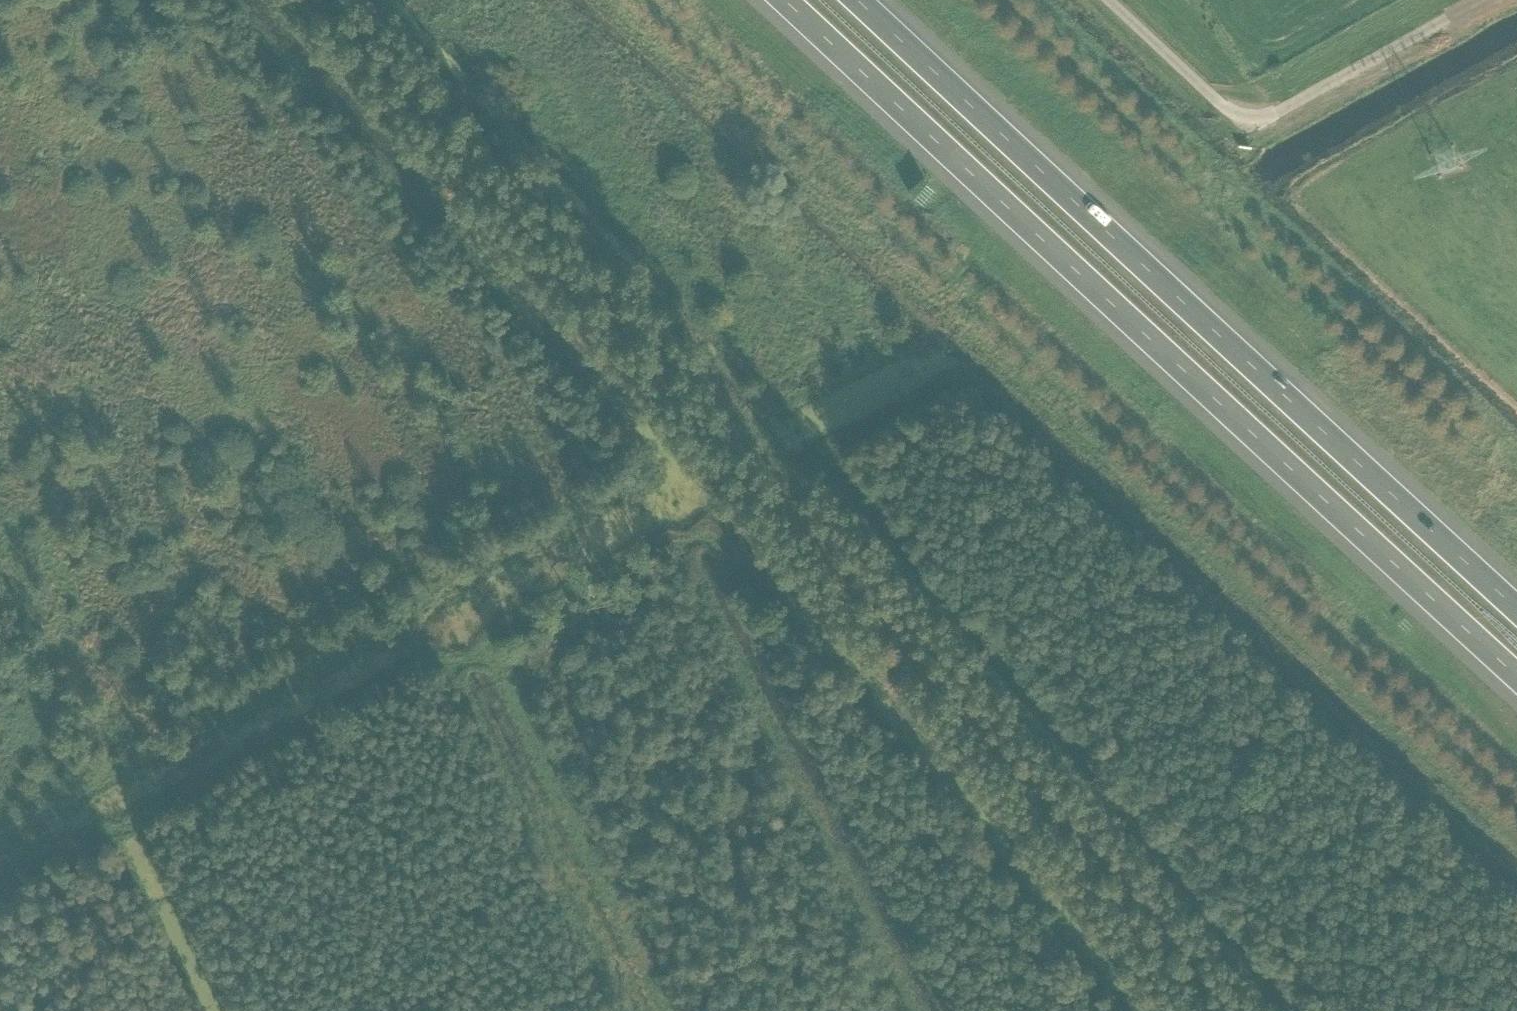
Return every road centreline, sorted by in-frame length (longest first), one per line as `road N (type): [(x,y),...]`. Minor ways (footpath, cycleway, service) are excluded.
road 1 (motorway): [(782,0),(1516,678)]
road 2 (motorway): [(1516,609),(858,0)]
road 3 (unclassified): [(1483,0),(1252,127)]

